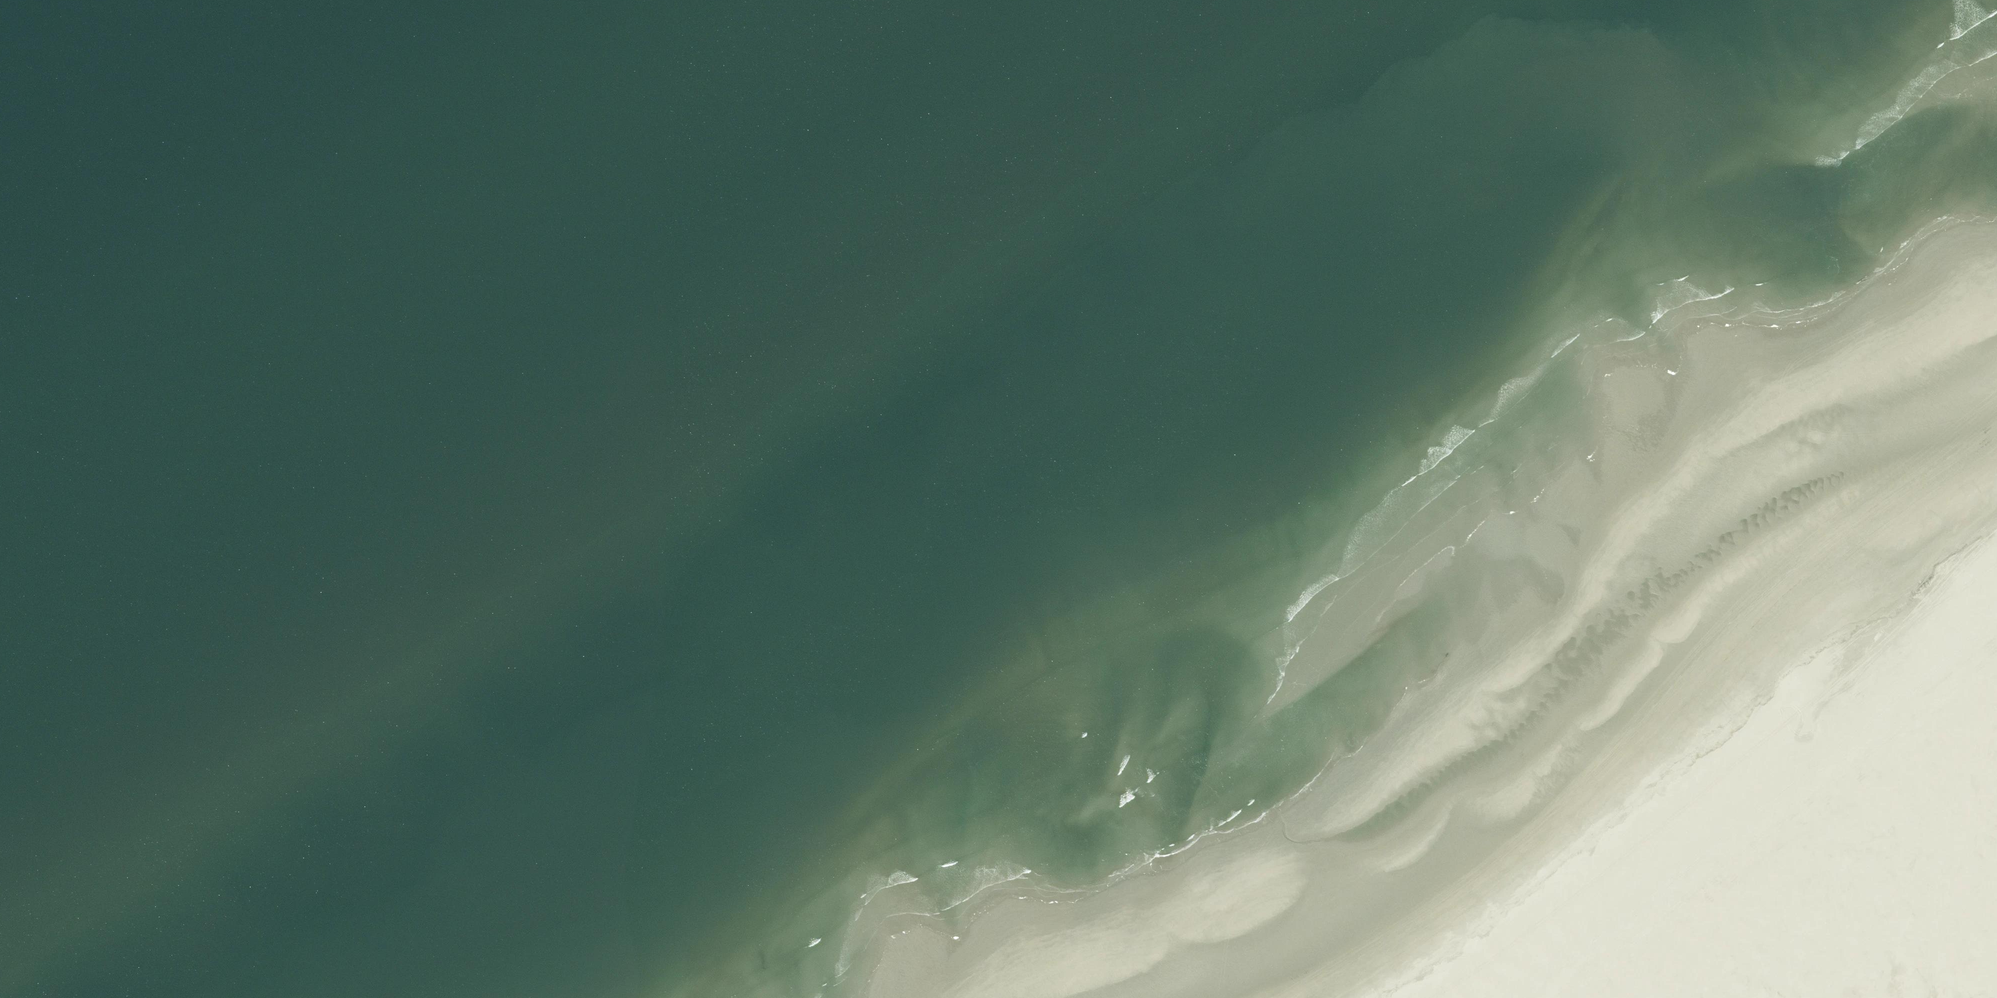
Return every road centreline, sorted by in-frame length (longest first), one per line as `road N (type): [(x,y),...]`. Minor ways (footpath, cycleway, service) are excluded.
road 1 (track): [(1784,997),(1996,834)]

